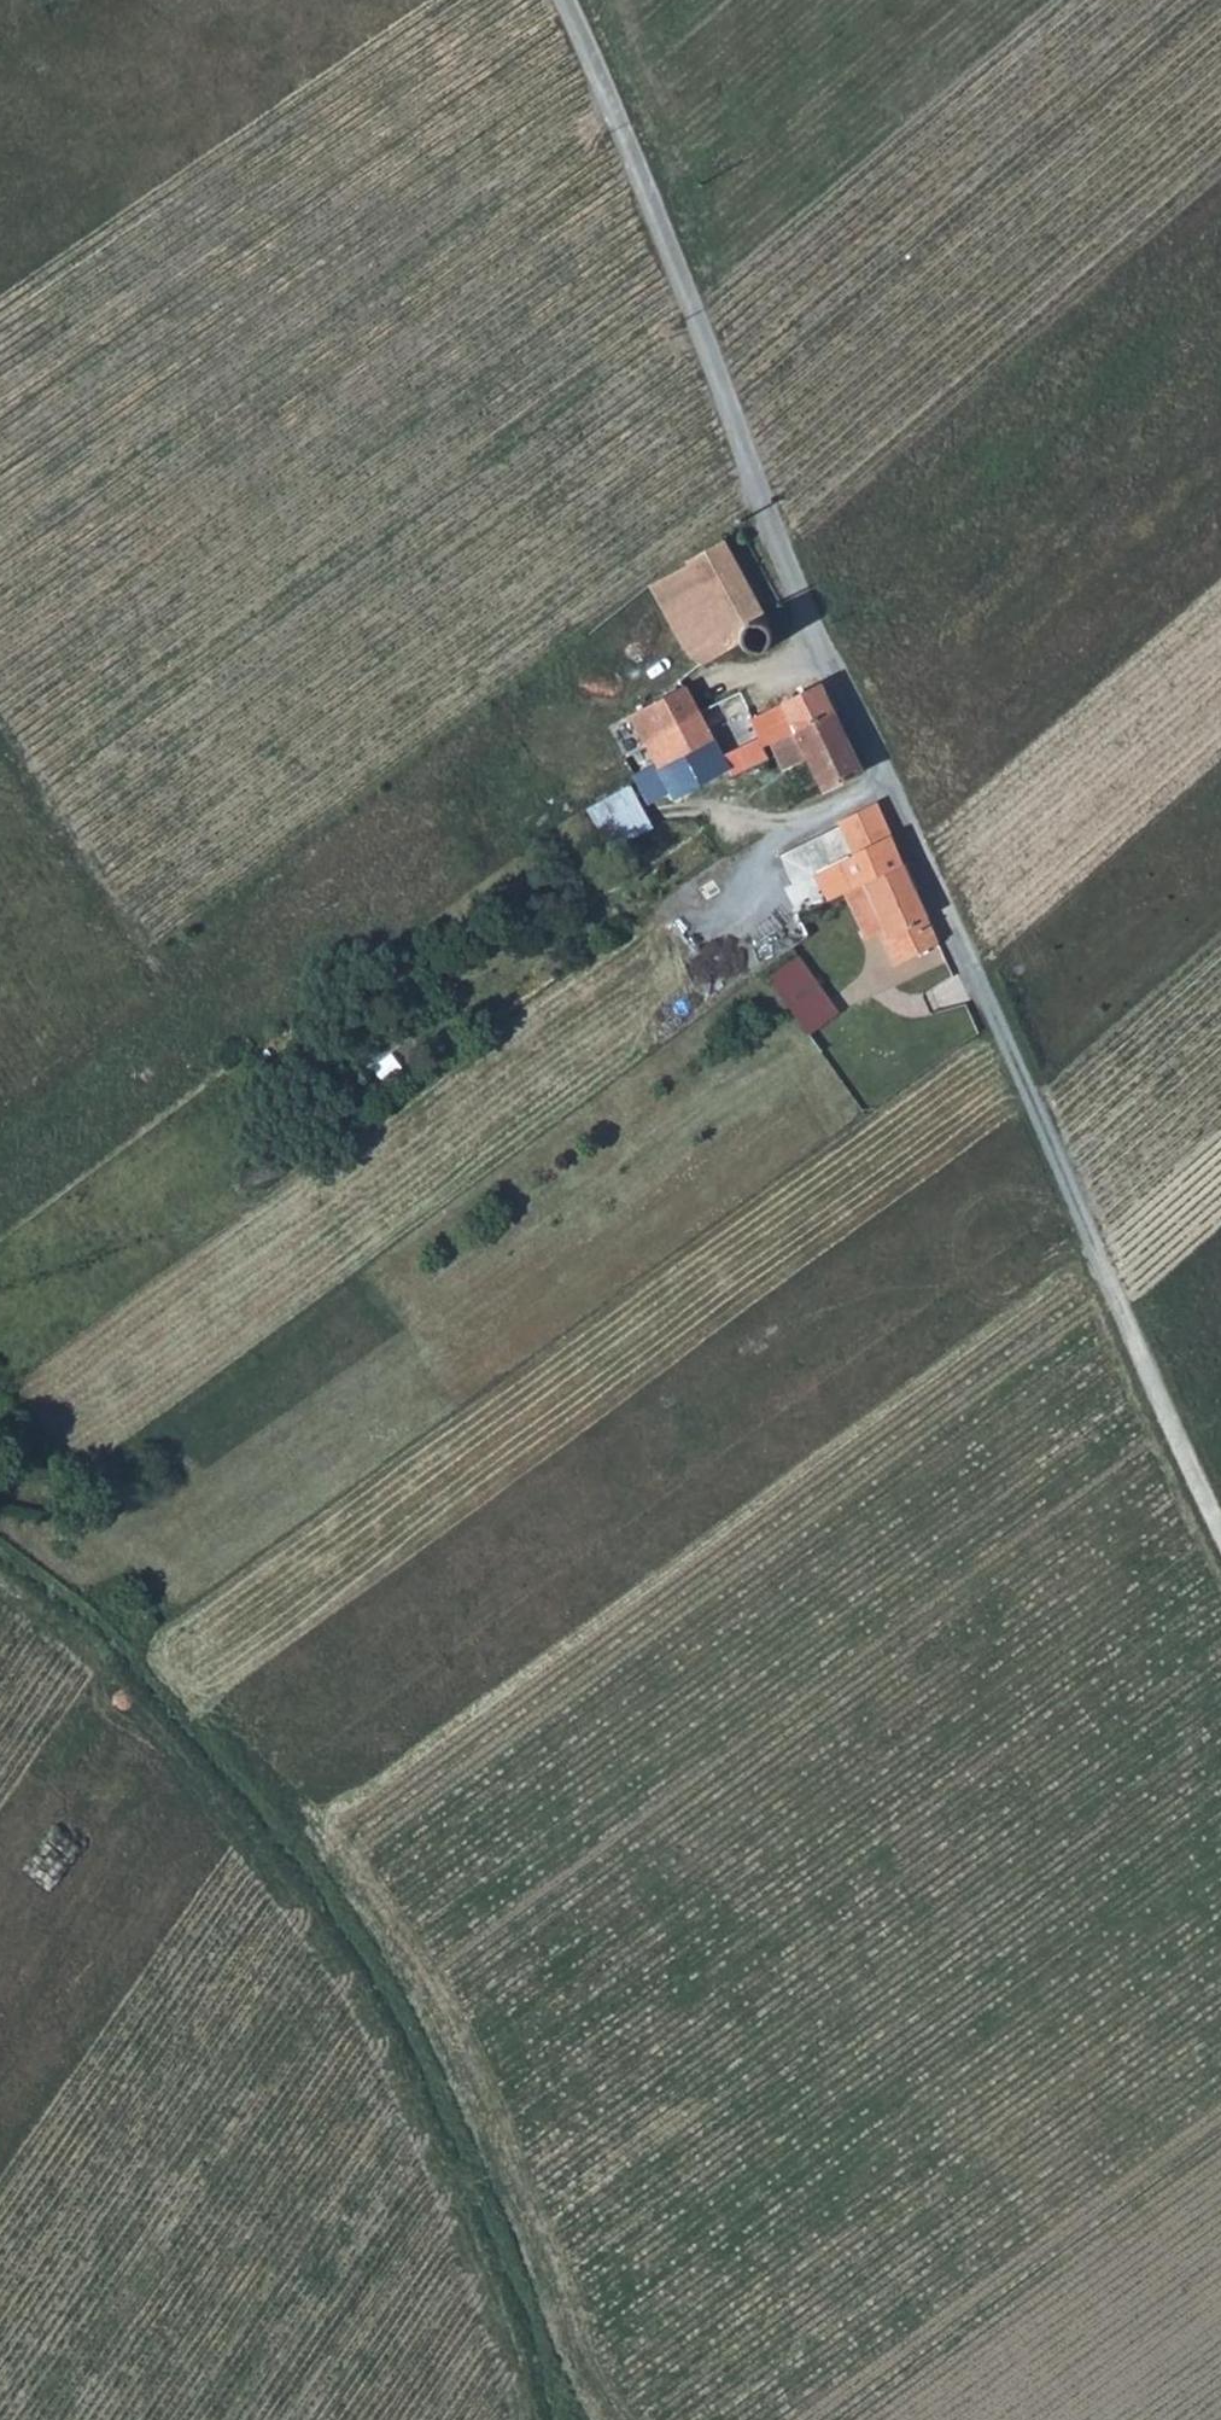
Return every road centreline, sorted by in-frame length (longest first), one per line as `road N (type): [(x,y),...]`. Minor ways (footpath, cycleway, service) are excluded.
road 1 (unclassified): [(565,0),(702,330),(805,620),(1089,1238)]
road 2 (track): [(0,1590),(114,1678),(258,1844),(350,1980),(452,2184),(504,2316),(532,2419)]
road 3 (track): [(1089,1238),(1220,1538)]

